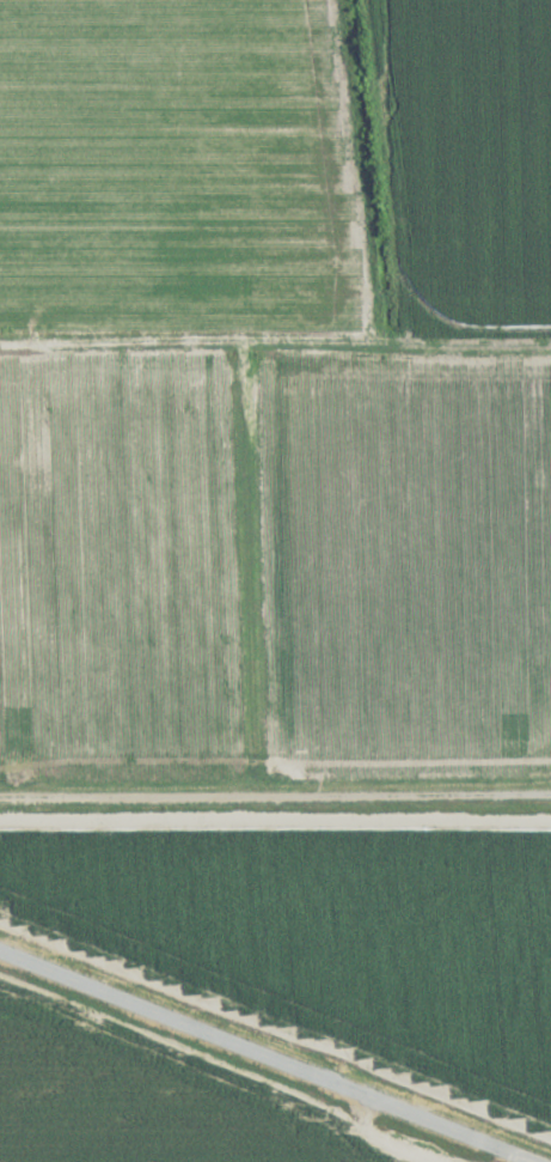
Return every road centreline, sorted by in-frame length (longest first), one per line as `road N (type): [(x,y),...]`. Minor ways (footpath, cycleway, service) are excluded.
road 1 (track): [(0,335),(550,349)]
road 2 (residential): [(0,788),(550,791)]
road 3 (track): [(238,340),(249,792)]
road 4 (tertiary): [(393,1108),(0,955)]
road 5 (tertiary): [(527,1161),(393,1108)]

